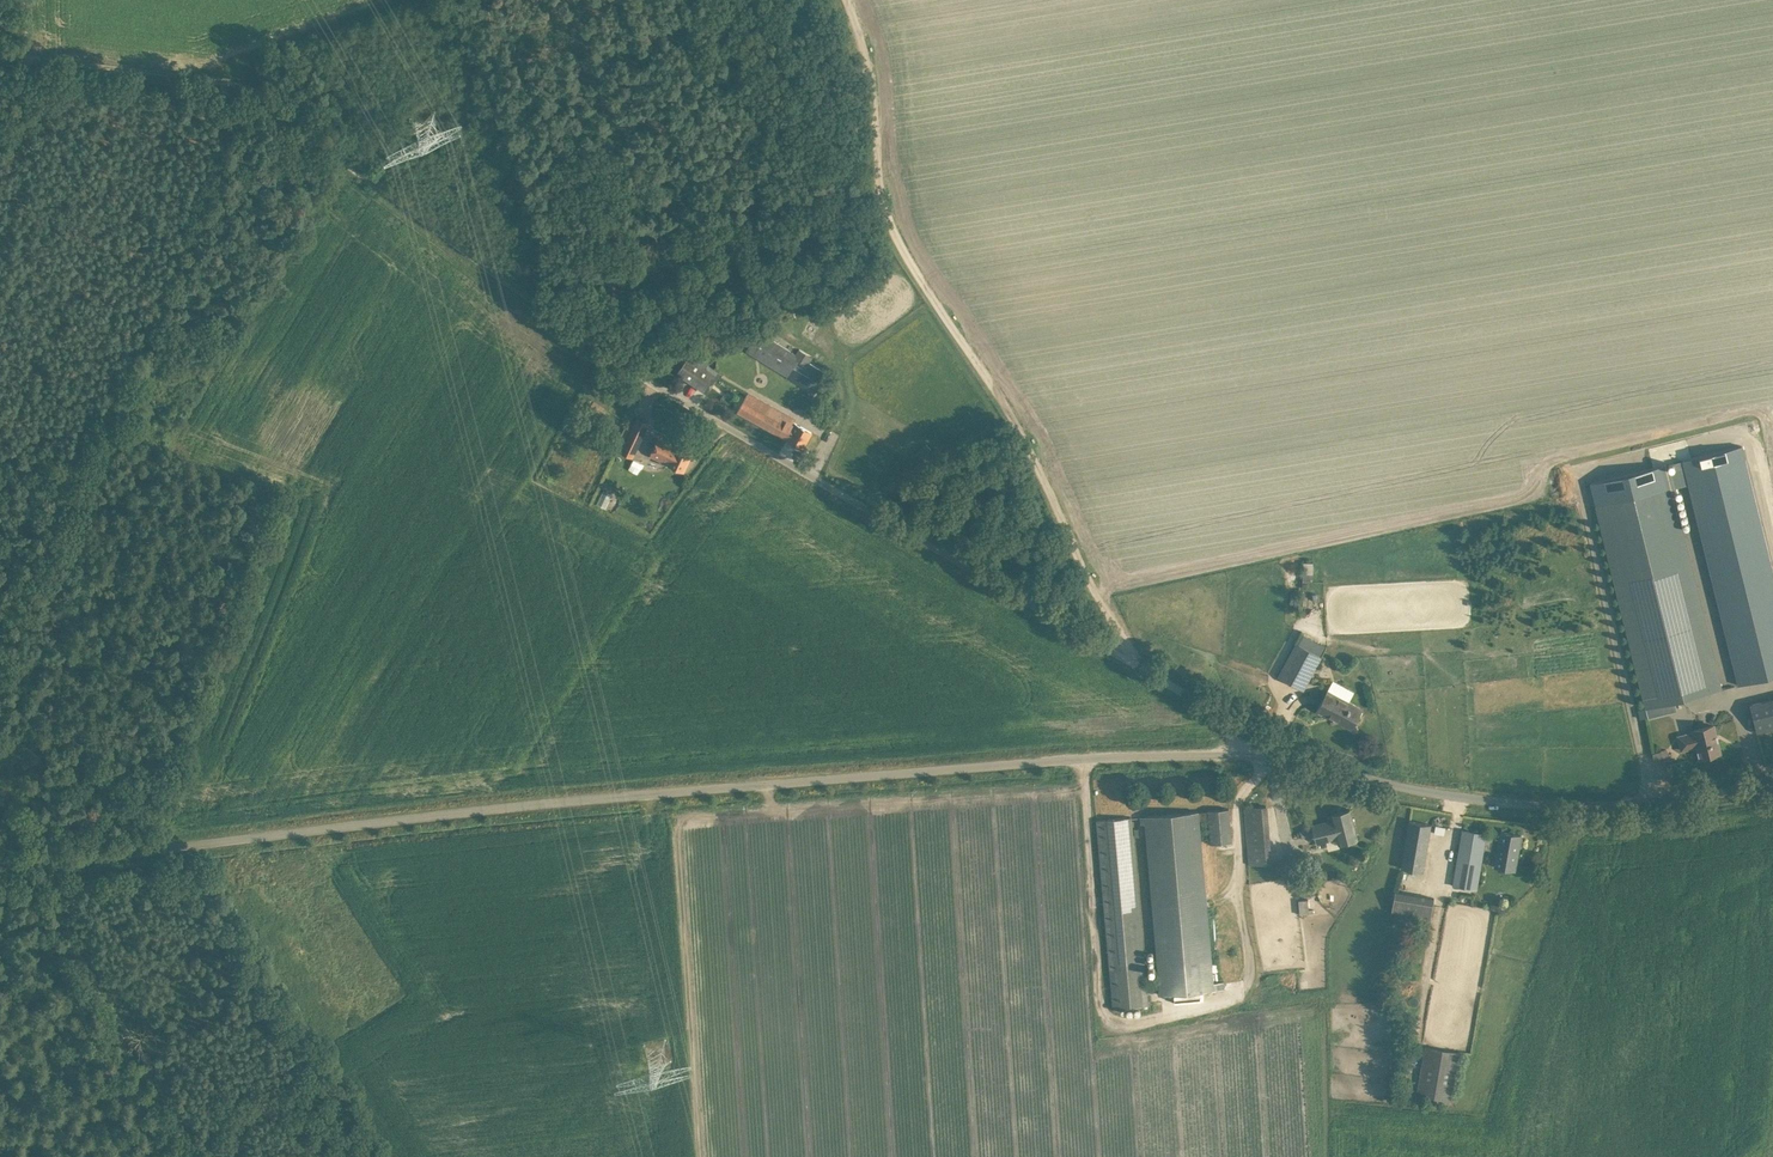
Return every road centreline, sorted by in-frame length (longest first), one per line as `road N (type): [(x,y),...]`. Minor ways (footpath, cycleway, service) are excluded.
road 1 (unclassified): [(0,869),(493,808),(1240,752)]
road 2 (unclassified): [(1240,752),(1231,724),(1214,713),(631,371)]
road 3 (residential): [(1240,752),(1460,797),(1569,806),(1772,780)]
road 4 (track): [(242,89),(357,165),(631,371)]
road 5 (track): [(185,1156),(175,1116),(50,893),(46,865)]
road 6 (track): [(136,348),(242,89)]
road 7 (track): [(242,89),(192,74),(23,57)]

